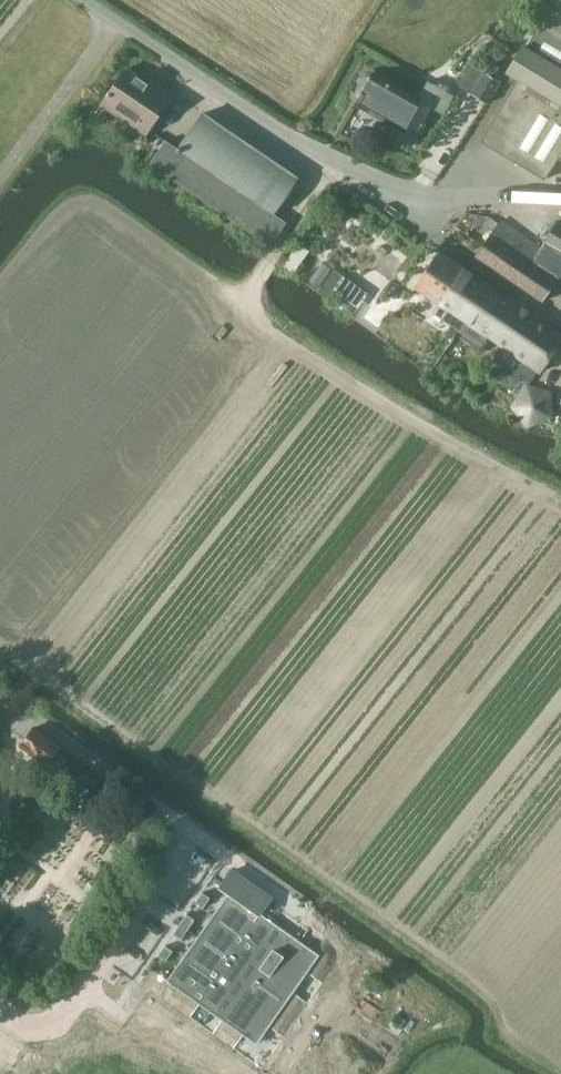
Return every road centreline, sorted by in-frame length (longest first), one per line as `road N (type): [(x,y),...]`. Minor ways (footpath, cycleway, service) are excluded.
road 1 (track): [(560,496),(417,419),(270,326),(253,304),(259,277),(332,162)]
road 2 (residential): [(221,848),(0,691)]

